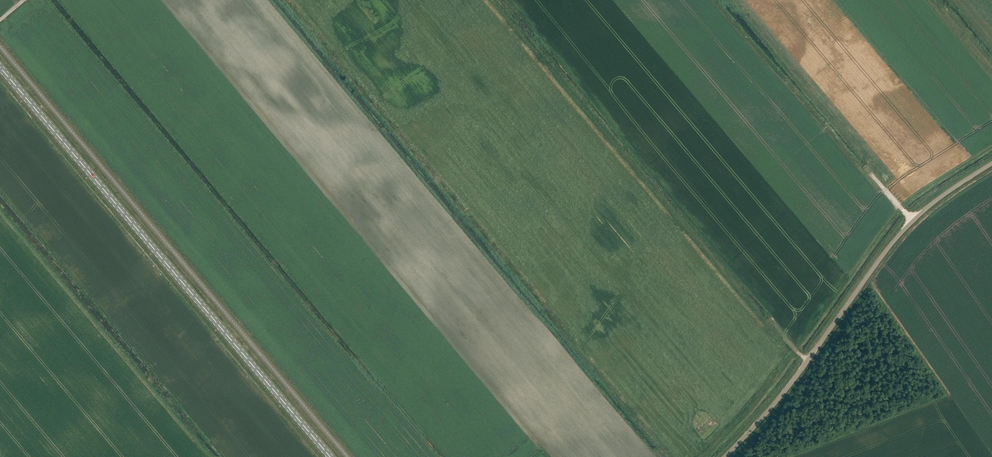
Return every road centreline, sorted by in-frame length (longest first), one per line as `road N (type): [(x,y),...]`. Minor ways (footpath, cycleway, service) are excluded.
road 1 (primary): [(330,456),(0,67)]
road 2 (unclassified): [(724,456),(788,388),(911,222),(991,163)]

